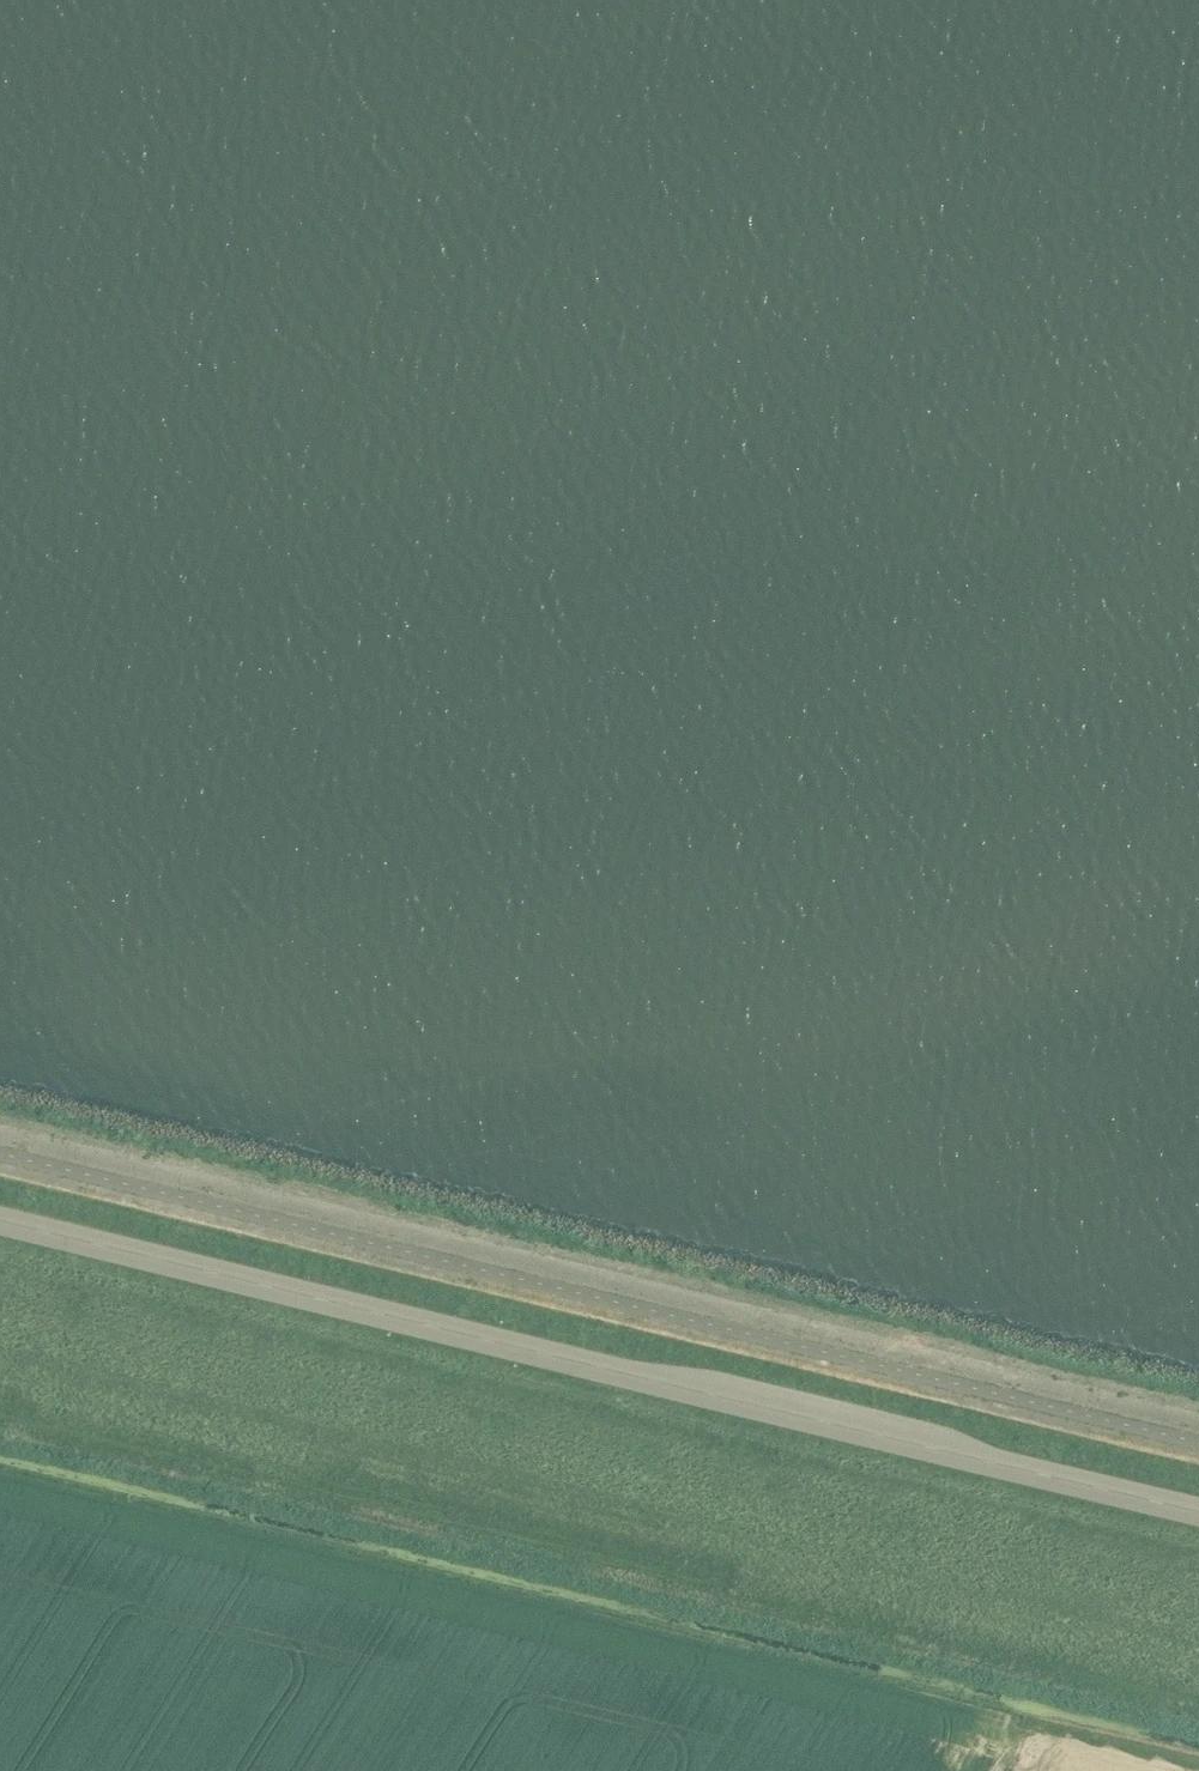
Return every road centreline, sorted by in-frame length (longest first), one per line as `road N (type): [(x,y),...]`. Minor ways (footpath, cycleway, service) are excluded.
road 1 (tertiary): [(1198,1505),(0,1210)]

